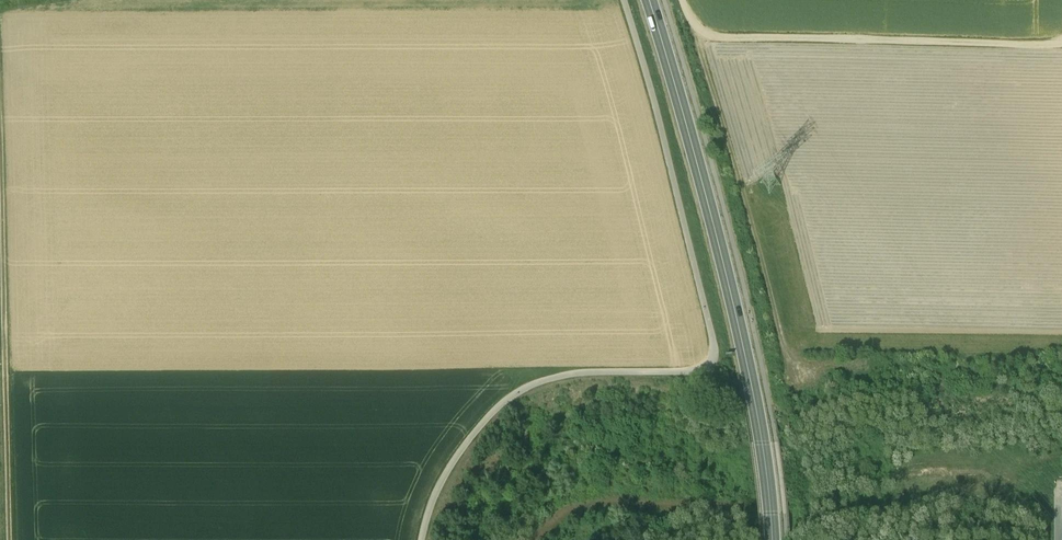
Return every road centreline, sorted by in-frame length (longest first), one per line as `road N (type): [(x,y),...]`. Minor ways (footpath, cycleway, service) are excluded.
road 1 (track): [(424,539),(455,463),(507,402),(560,379),(696,376),(715,360),(658,111),(624,0)]
road 2 (secondary): [(772,539),(754,396),(648,0)]
road 3 (track): [(9,539),(3,31)]
road 4 (track): [(683,0),(696,36),(1061,42)]
road 5 (track): [(696,36),(794,377)]
road 6 (track): [(531,539),(556,515),(606,497),(734,508),(797,504)]

